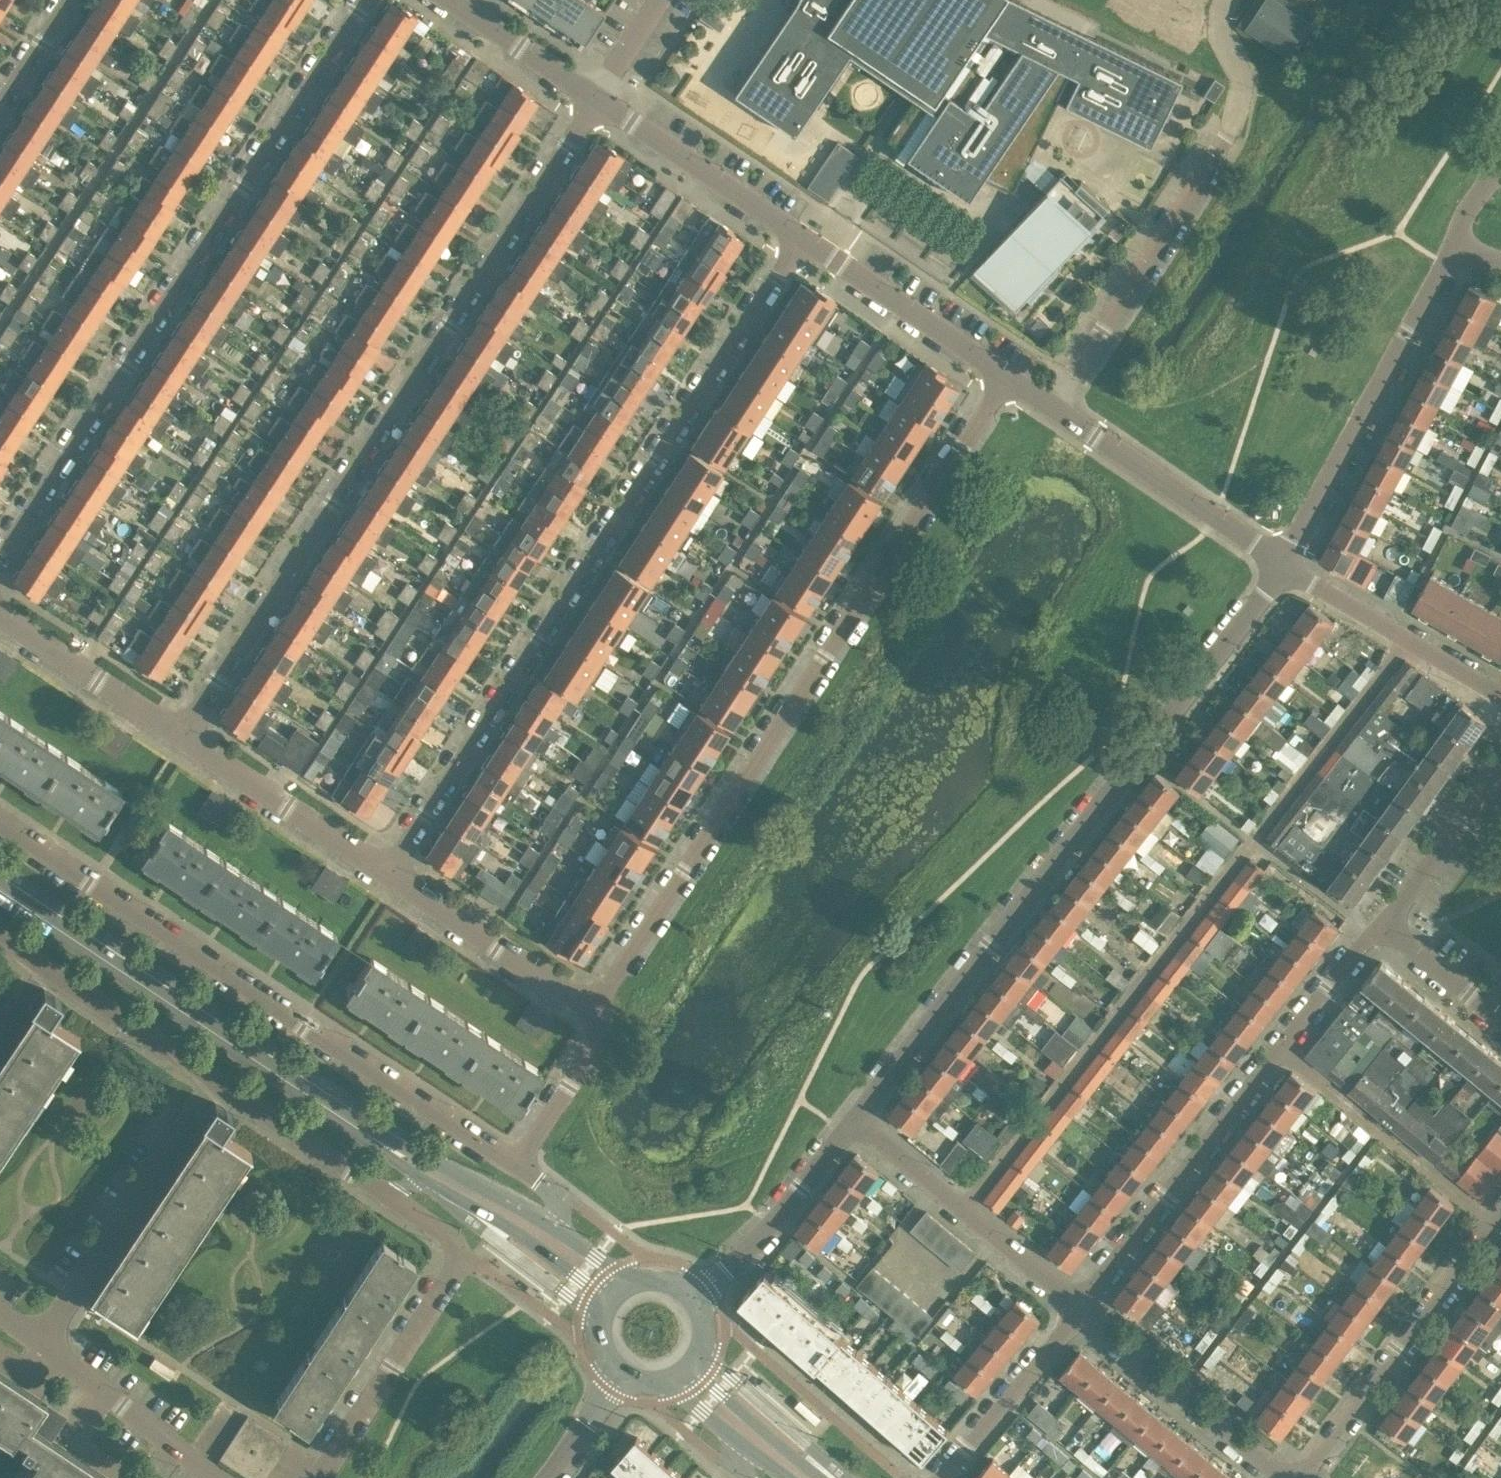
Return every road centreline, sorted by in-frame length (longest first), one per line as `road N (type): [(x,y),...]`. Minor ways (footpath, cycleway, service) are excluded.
road 1 (residential): [(807,236),(389,876)]
road 2 (residential): [(185,739),(596,99)]
road 3 (residential): [(597,1008),(1004,372)]
road 4 (residential): [(964,1208),(1408,640)]
road 5 (residential): [(856,1119),(1284,568)]
road 6 (residential): [(368,0),(0,558)]
road 7 (residential): [(515,1166),(0,824)]
road 8 (residential): [(1053,405),(1227,139),(1242,96),(1220,27),(1227,0)]
road 9 (tertiary): [(383,1145),(0,890)]
road 10 (residential): [(0,941),(370,1186)]
road 11 (residential): [(370,1186),(461,1250),(315,1477)]
road 12 (residential): [(1284,568),(1456,242)]
road 13 (residential): [(1083,1306),(1281,1049)]
road 14 (residential): [(1492,1218),(1297,1477)]
road 15 (residential): [(42,1348),(198,1109)]
road 16 (residential): [(1284,568),(1053,405)]
road 17 (residential): [(1492,1218),(1281,1049)]
road 18 (residential): [(1284,1477),(1103,1334),(1083,1306)]
road 19 (residential): [(807,236),(596,99)]
road 20 (residential): [(597,1008),(389,876)]
road 21 (residential): [(389,876),(185,739)]
road 22 (residential): [(1004,372),(807,236)]
road 23 (residential): [(698,1295),(856,1119)]
road 24 (residential): [(940,1477),(1083,1306)]
road 25 (residential): [(185,739),(0,615)]
road 26 (residential): [(217,1477),(42,1348)]
road 27 (tertiary): [(432,1183),(508,1225),(602,1300)]
road 28 (tertiary): [(558,1231),(414,1154),(383,1145)]
road 29 (residential): [(1386,927),(1500,772)]
road 30 (residential): [(515,1166),(581,1067),(597,1031),(597,1008)]
road 31 (residential): [(596,99),(447,0)]
road 32 (tertiary): [(821,1477),(695,1369)]
road 33 (residential): [(1281,1049),(1386,927)]
road 34 (residential): [(1083,1306),(964,1208)]
road 35 (residential): [(1500,1016),(1386,927)]
road 36 (residential): [(1408,640),(1284,568)]
road 37 (residential): [(964,1208),(856,1119)]
road 38 (residential): [(0,106),(70,0)]
road 39 (residential): [(542,1477),(618,1377)]

